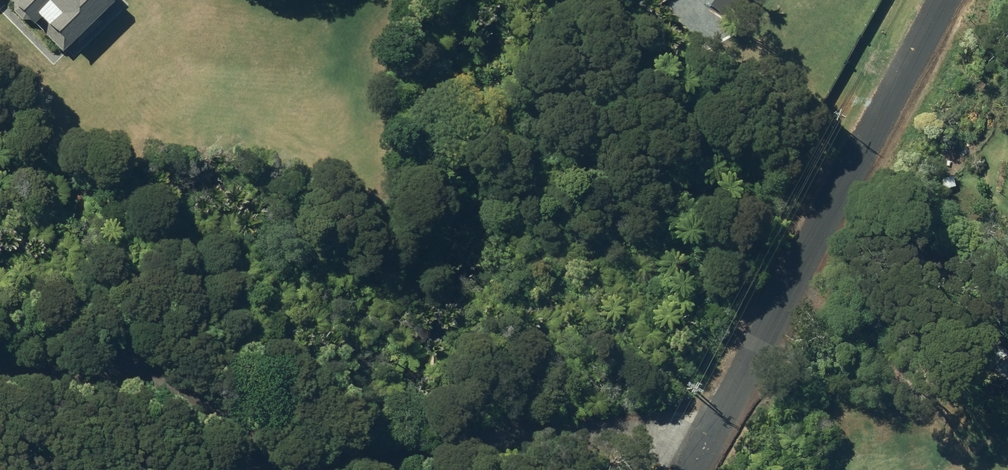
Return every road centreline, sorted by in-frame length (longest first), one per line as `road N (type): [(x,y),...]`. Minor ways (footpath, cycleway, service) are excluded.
road 1 (residential): [(696,469),(942,0)]
road 2 (residential): [(696,469),(622,440),(479,449),(380,469)]
road 3 (residential): [(236,469),(224,450),(159,419),(53,401),(0,382)]

